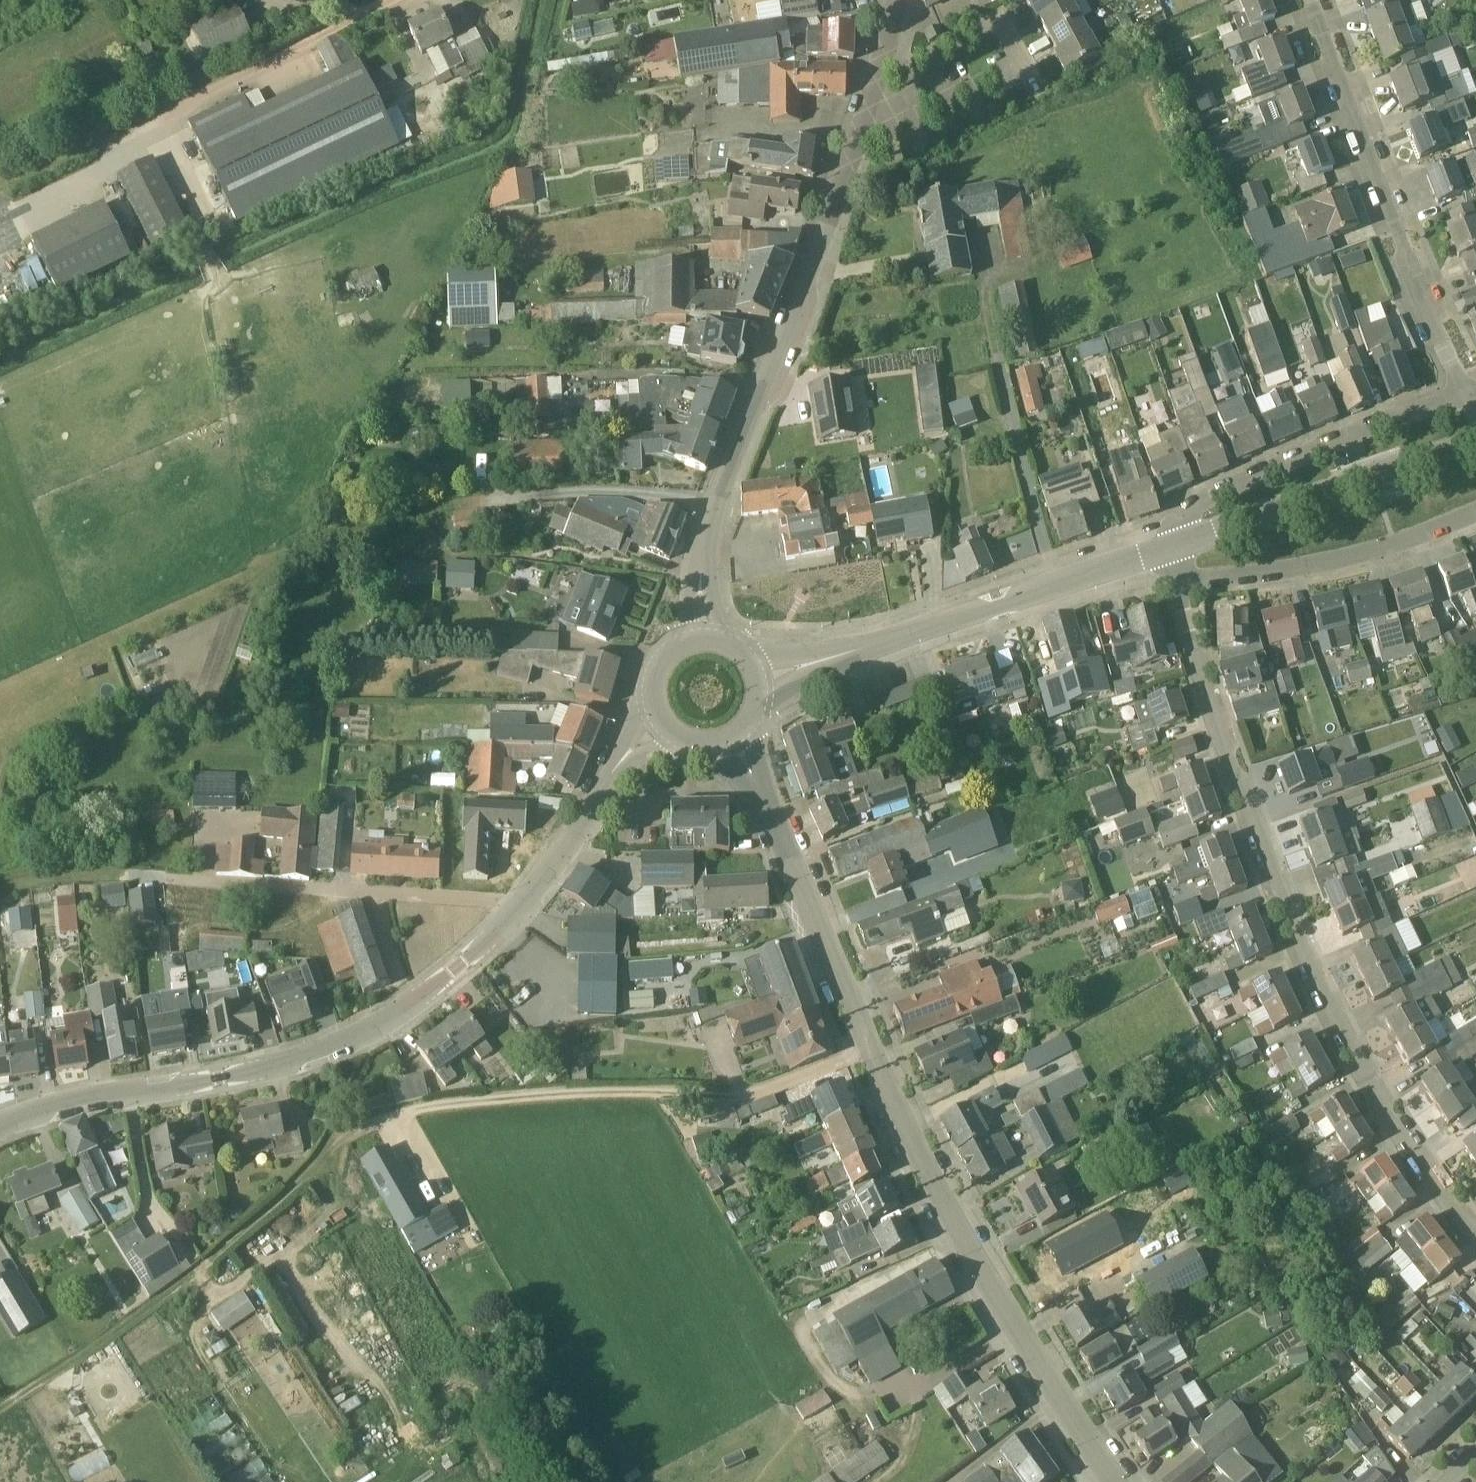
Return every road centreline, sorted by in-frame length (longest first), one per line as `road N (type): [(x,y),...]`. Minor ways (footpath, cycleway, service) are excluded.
road 1 (secondary): [(1116,1481),(907,1143),(757,786)]
road 2 (residential): [(1475,1232),(1431,1182),(1342,1028),(1286,908),(1213,726),(1186,623),(1188,579)]
road 3 (secondary): [(702,575),(717,500),(859,146),(897,0)]
road 4 (track): [(312,1166),(354,1133),(416,1109),(578,1094),(750,1093),(869,1052)]
road 5 (tertiary): [(0,1128),(58,1105),(300,1062),(382,1026),(463,967),(518,908)]
road 6 (track): [(396,0),(0,189)]
road 7 (residential): [(1467,397),(1305,0)]
road 8 (tertiary): [(830,659),(1180,545)]
road 9 (residential): [(518,908),(176,883)]
road 10 (residential): [(1180,545),(1191,508),(1383,422),(1467,397)]
road 11 (tertiary): [(1180,545),(1475,441)]
road 12 (residential): [(1188,579),(1378,551),(1475,514)]
road 13 (tertiary): [(518,908),(617,764)]

